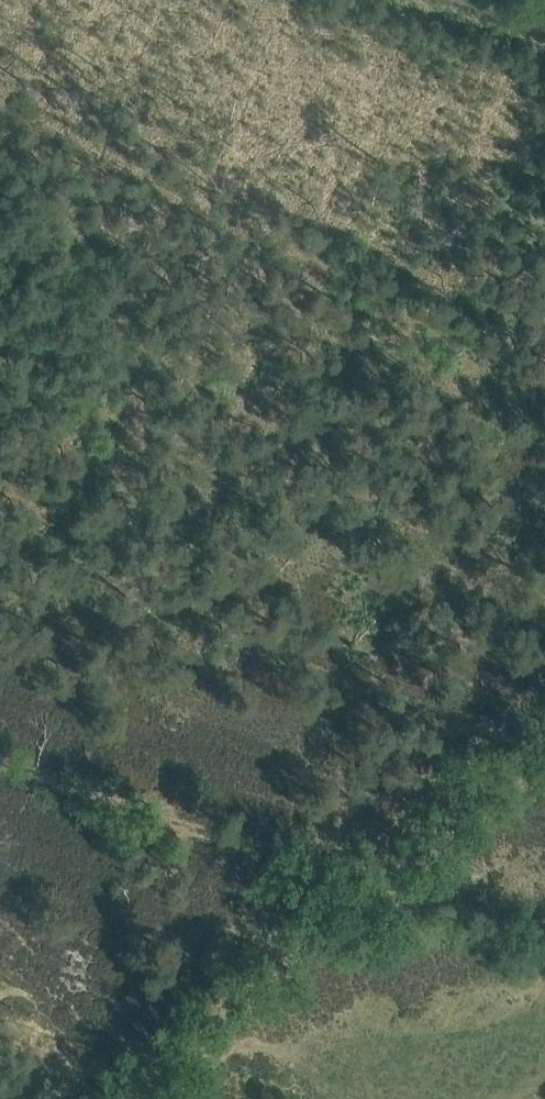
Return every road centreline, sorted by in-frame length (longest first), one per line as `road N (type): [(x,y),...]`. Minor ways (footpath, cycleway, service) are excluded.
road 1 (track): [(544,685),(95,1098)]

